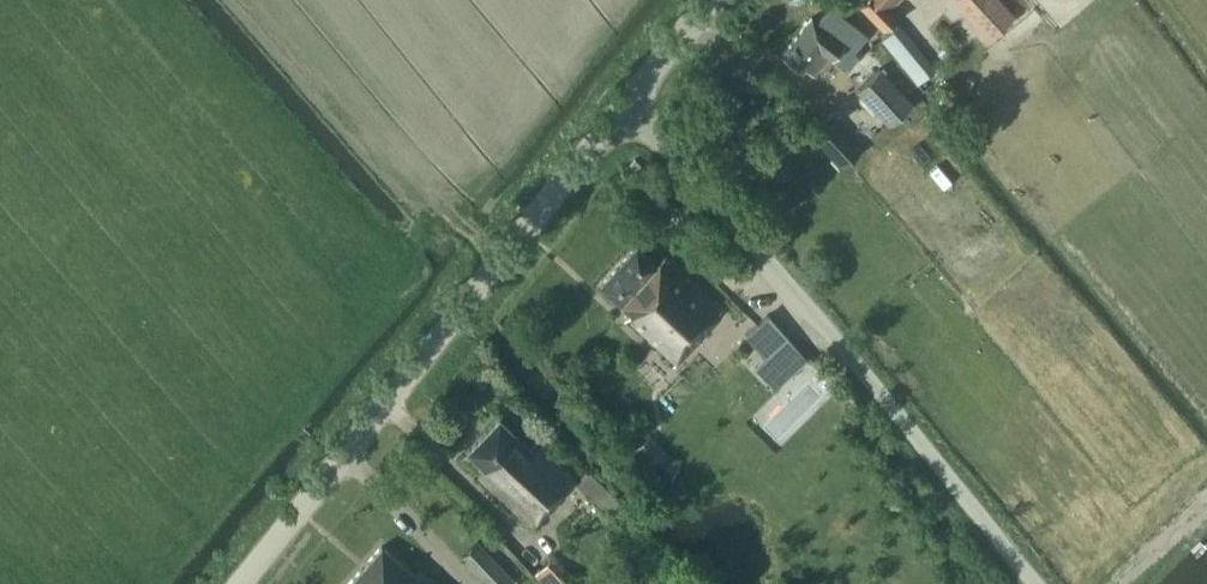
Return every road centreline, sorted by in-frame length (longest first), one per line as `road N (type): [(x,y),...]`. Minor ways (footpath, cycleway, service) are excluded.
road 1 (unclassified): [(1038,583),(626,101)]
road 2 (tertiary): [(238,583),(626,101)]
road 3 (tertiary): [(626,101),(709,0)]

